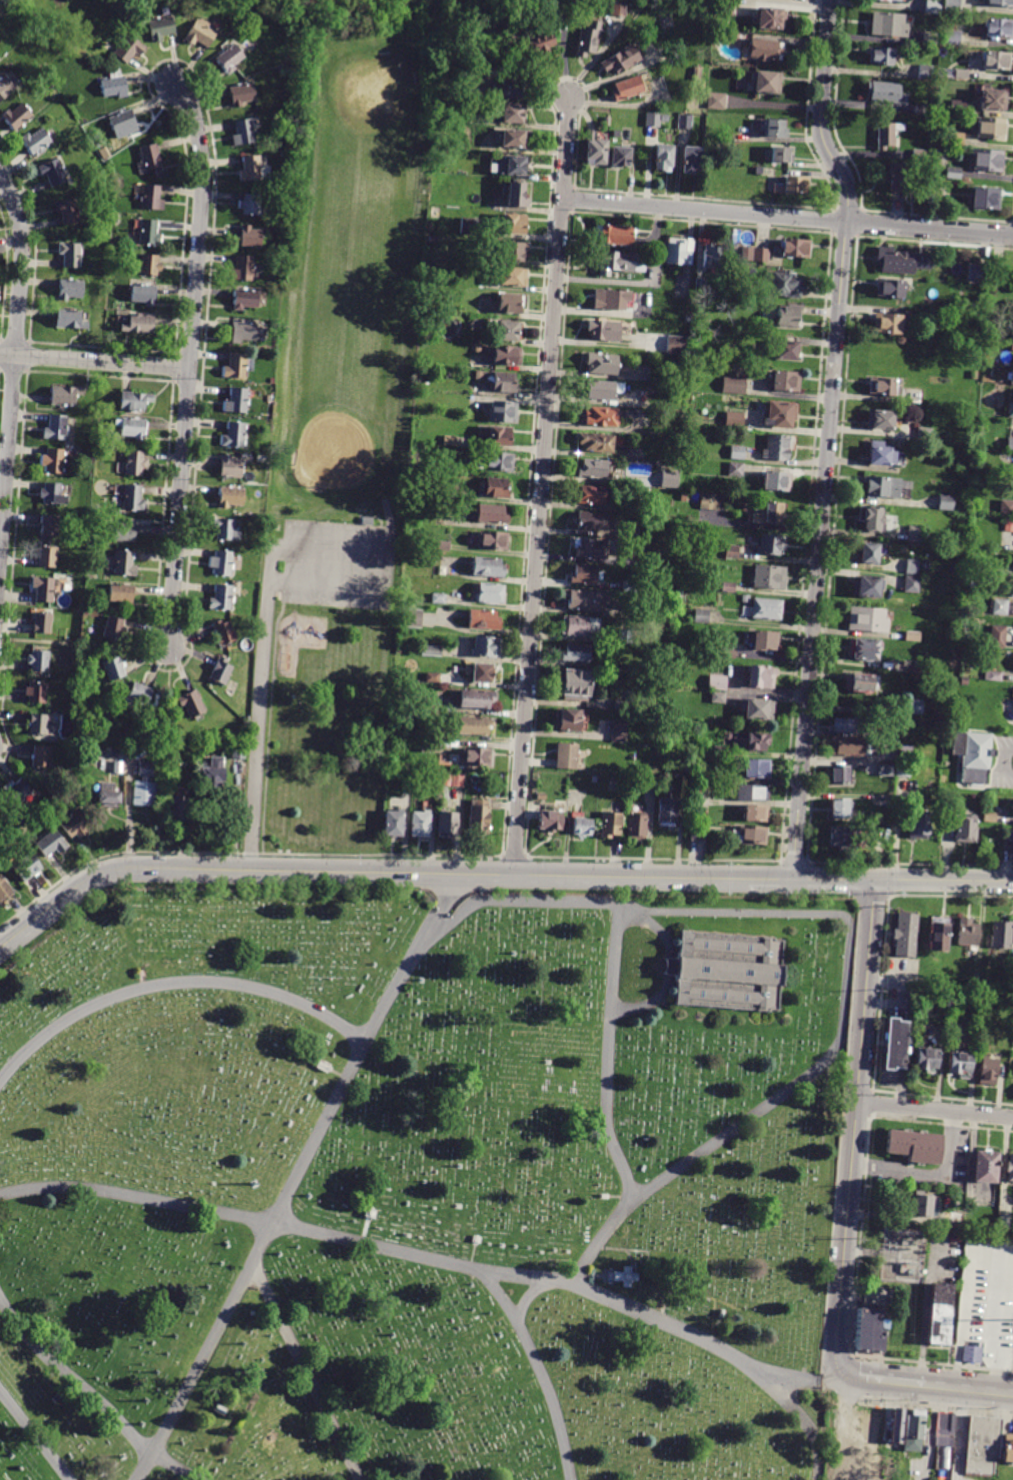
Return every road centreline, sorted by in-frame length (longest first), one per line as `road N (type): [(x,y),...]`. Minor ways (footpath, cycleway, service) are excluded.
road 1 (residential): [(794,877),(849,201),(821,128),(830,0)]
road 2 (tertiary): [(794,877),(139,865),(86,880),(0,945)]
road 3 (residential): [(513,872),(569,96)]
road 4 (residential): [(168,651),(203,184),(198,134),(172,83)]
road 5 (tertiary): [(848,1376),(839,1357),(840,1322),(874,878)]
road 6 (residential): [(1012,236),(562,199)]
road 7 (residential): [(0,557),(22,244),(0,176)]
road 8 (residential): [(189,370),(0,354)]
road 9 (residential): [(1012,1117),(856,1101)]
road 10 (tertiary): [(1012,881),(874,878)]

